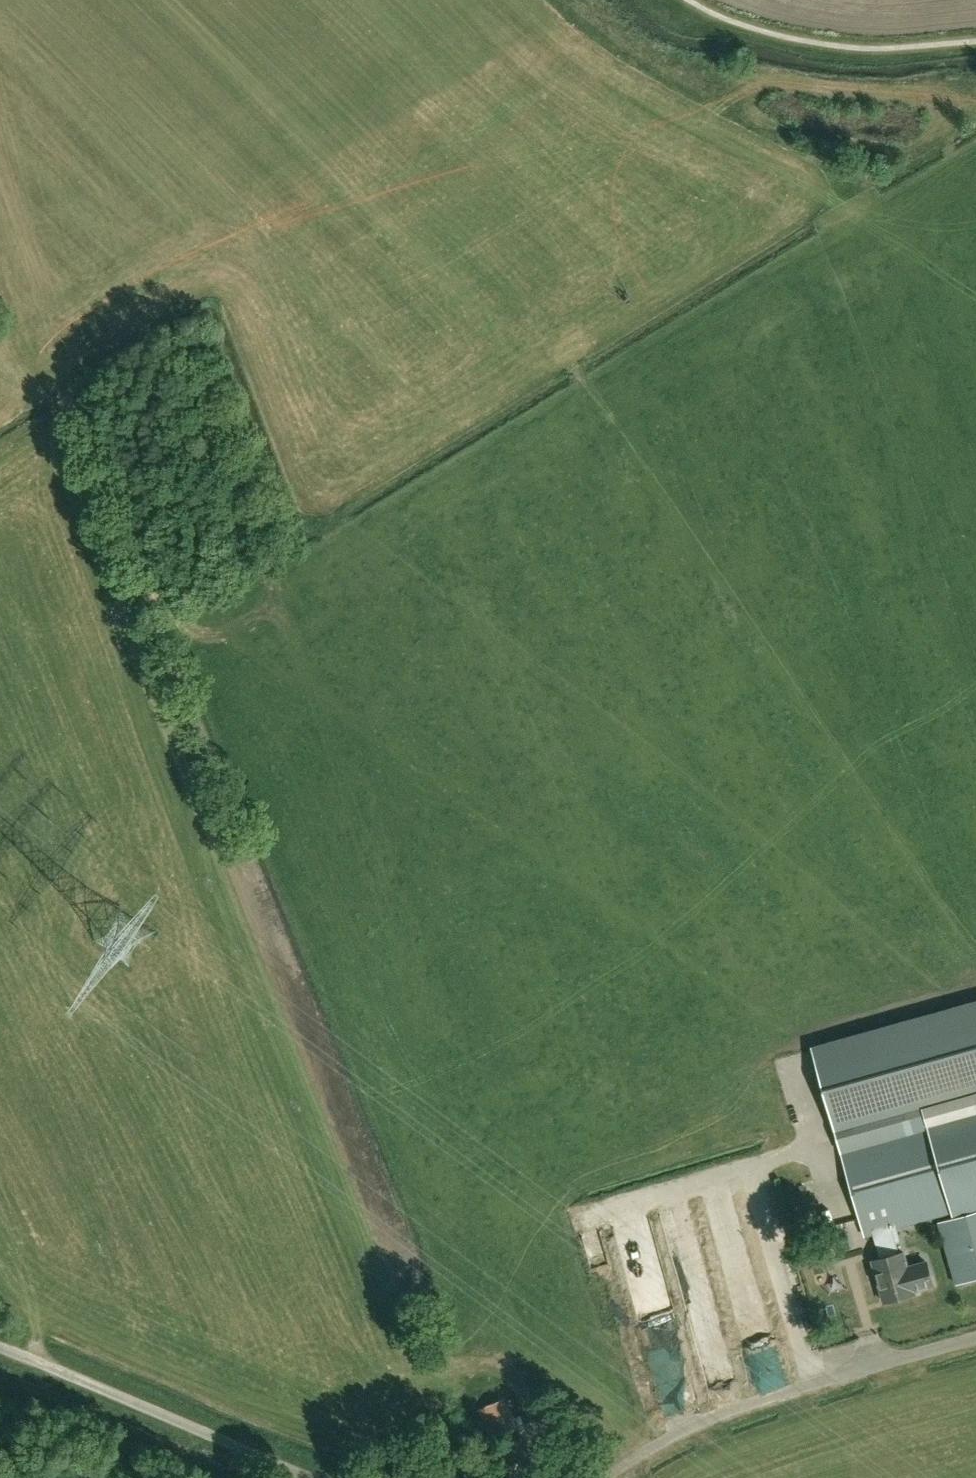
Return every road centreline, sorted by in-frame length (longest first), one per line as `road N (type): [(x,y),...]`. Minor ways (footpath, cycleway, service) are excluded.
road 1 (track): [(313,1477),(0,1348)]
road 2 (unclassified): [(975,1338),(740,1408),(656,1443)]

